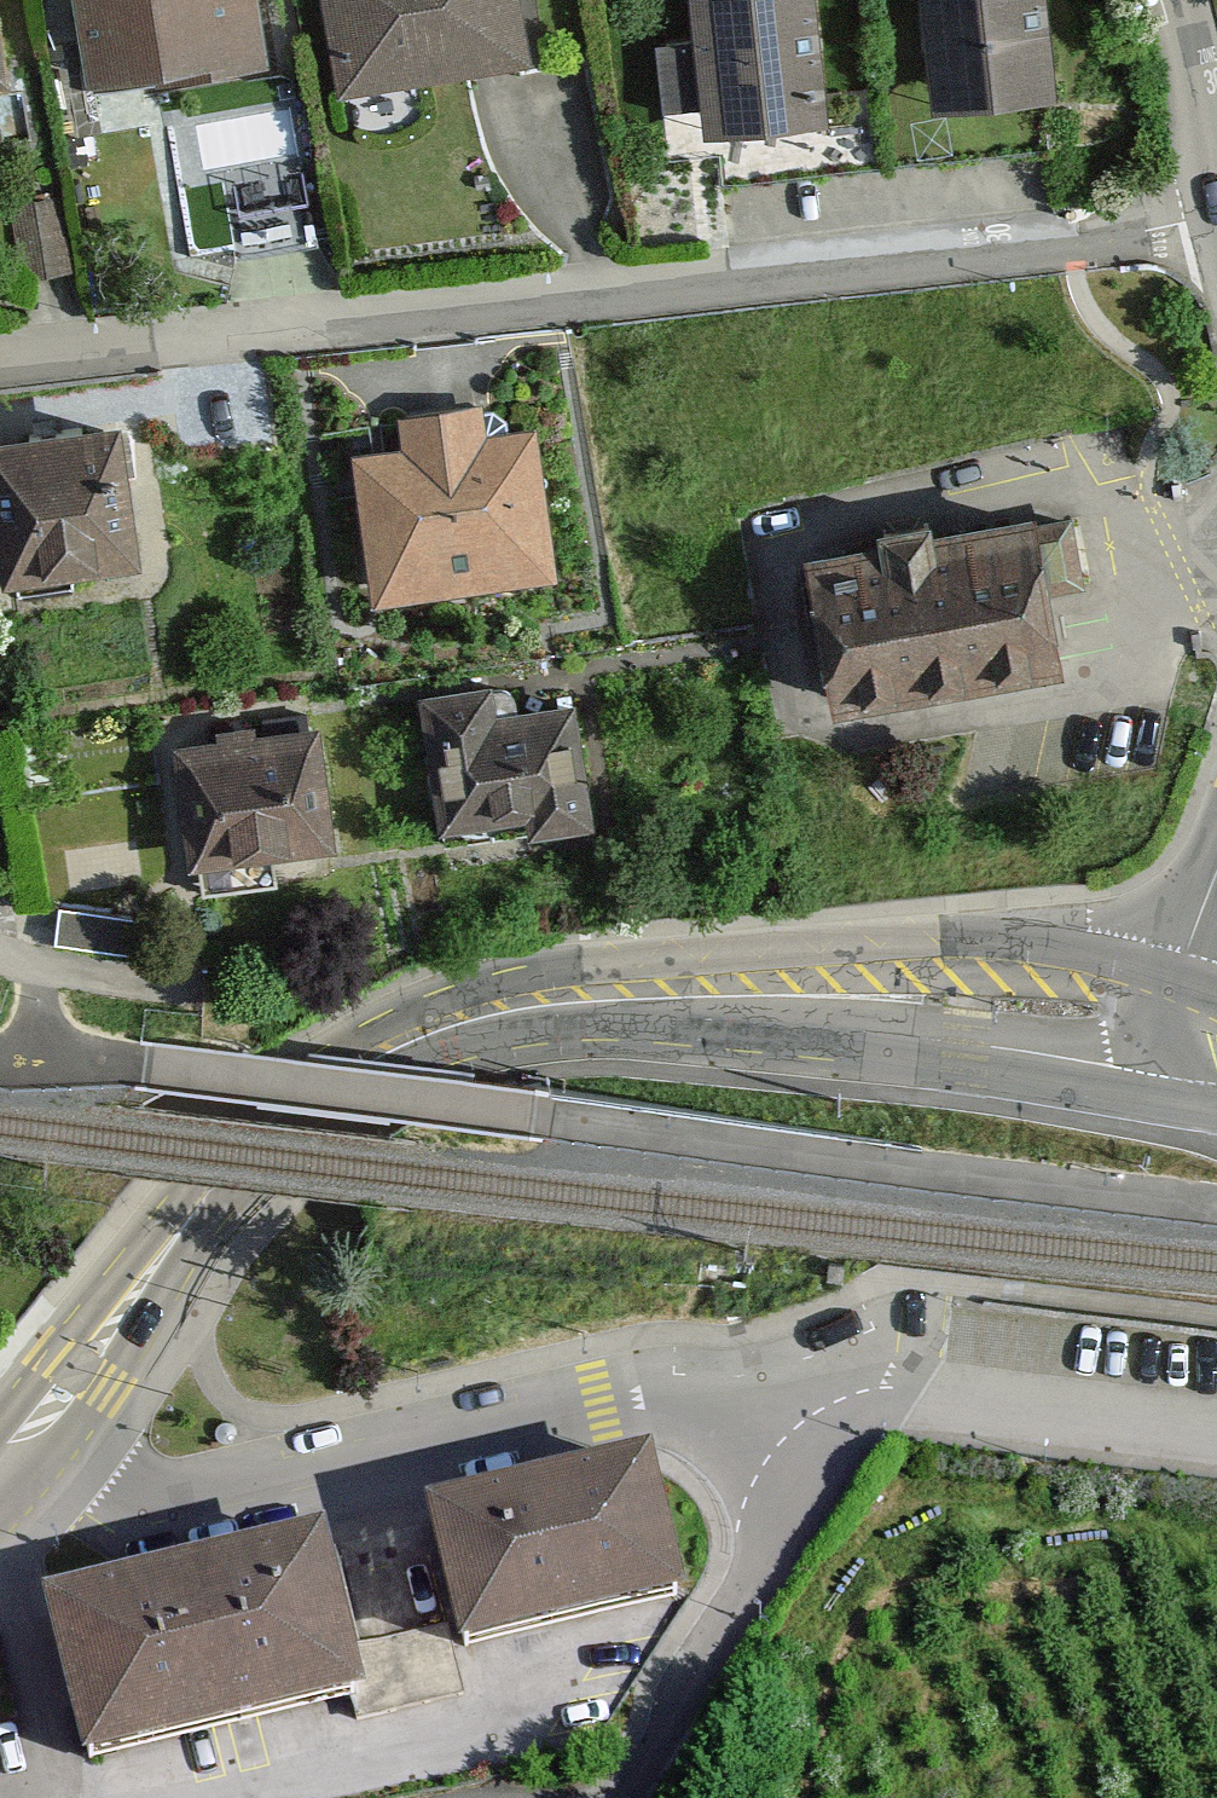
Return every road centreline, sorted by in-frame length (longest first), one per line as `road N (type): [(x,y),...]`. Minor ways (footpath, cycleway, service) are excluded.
road 1 (tertiary): [(1154,1043),(962,1015),(638,994),(583,994),(477,1012),(347,1075),(212,1195),(10,1462)]
road 2 (residential): [(1216,220),(0,361)]
road 3 (residential): [(10,1462),(82,1492),(136,1501),(602,1405),(807,1389)]
road 4 (residential): [(611,1797),(788,1536),(807,1389)]
road 5 (residential): [(807,1389),(1216,1433)]
road 6 (residential): [(0,961),(192,990)]
road 7 (residential): [(1154,1043),(1216,874)]
road 8 (residential): [(1216,161),(1179,0)]

